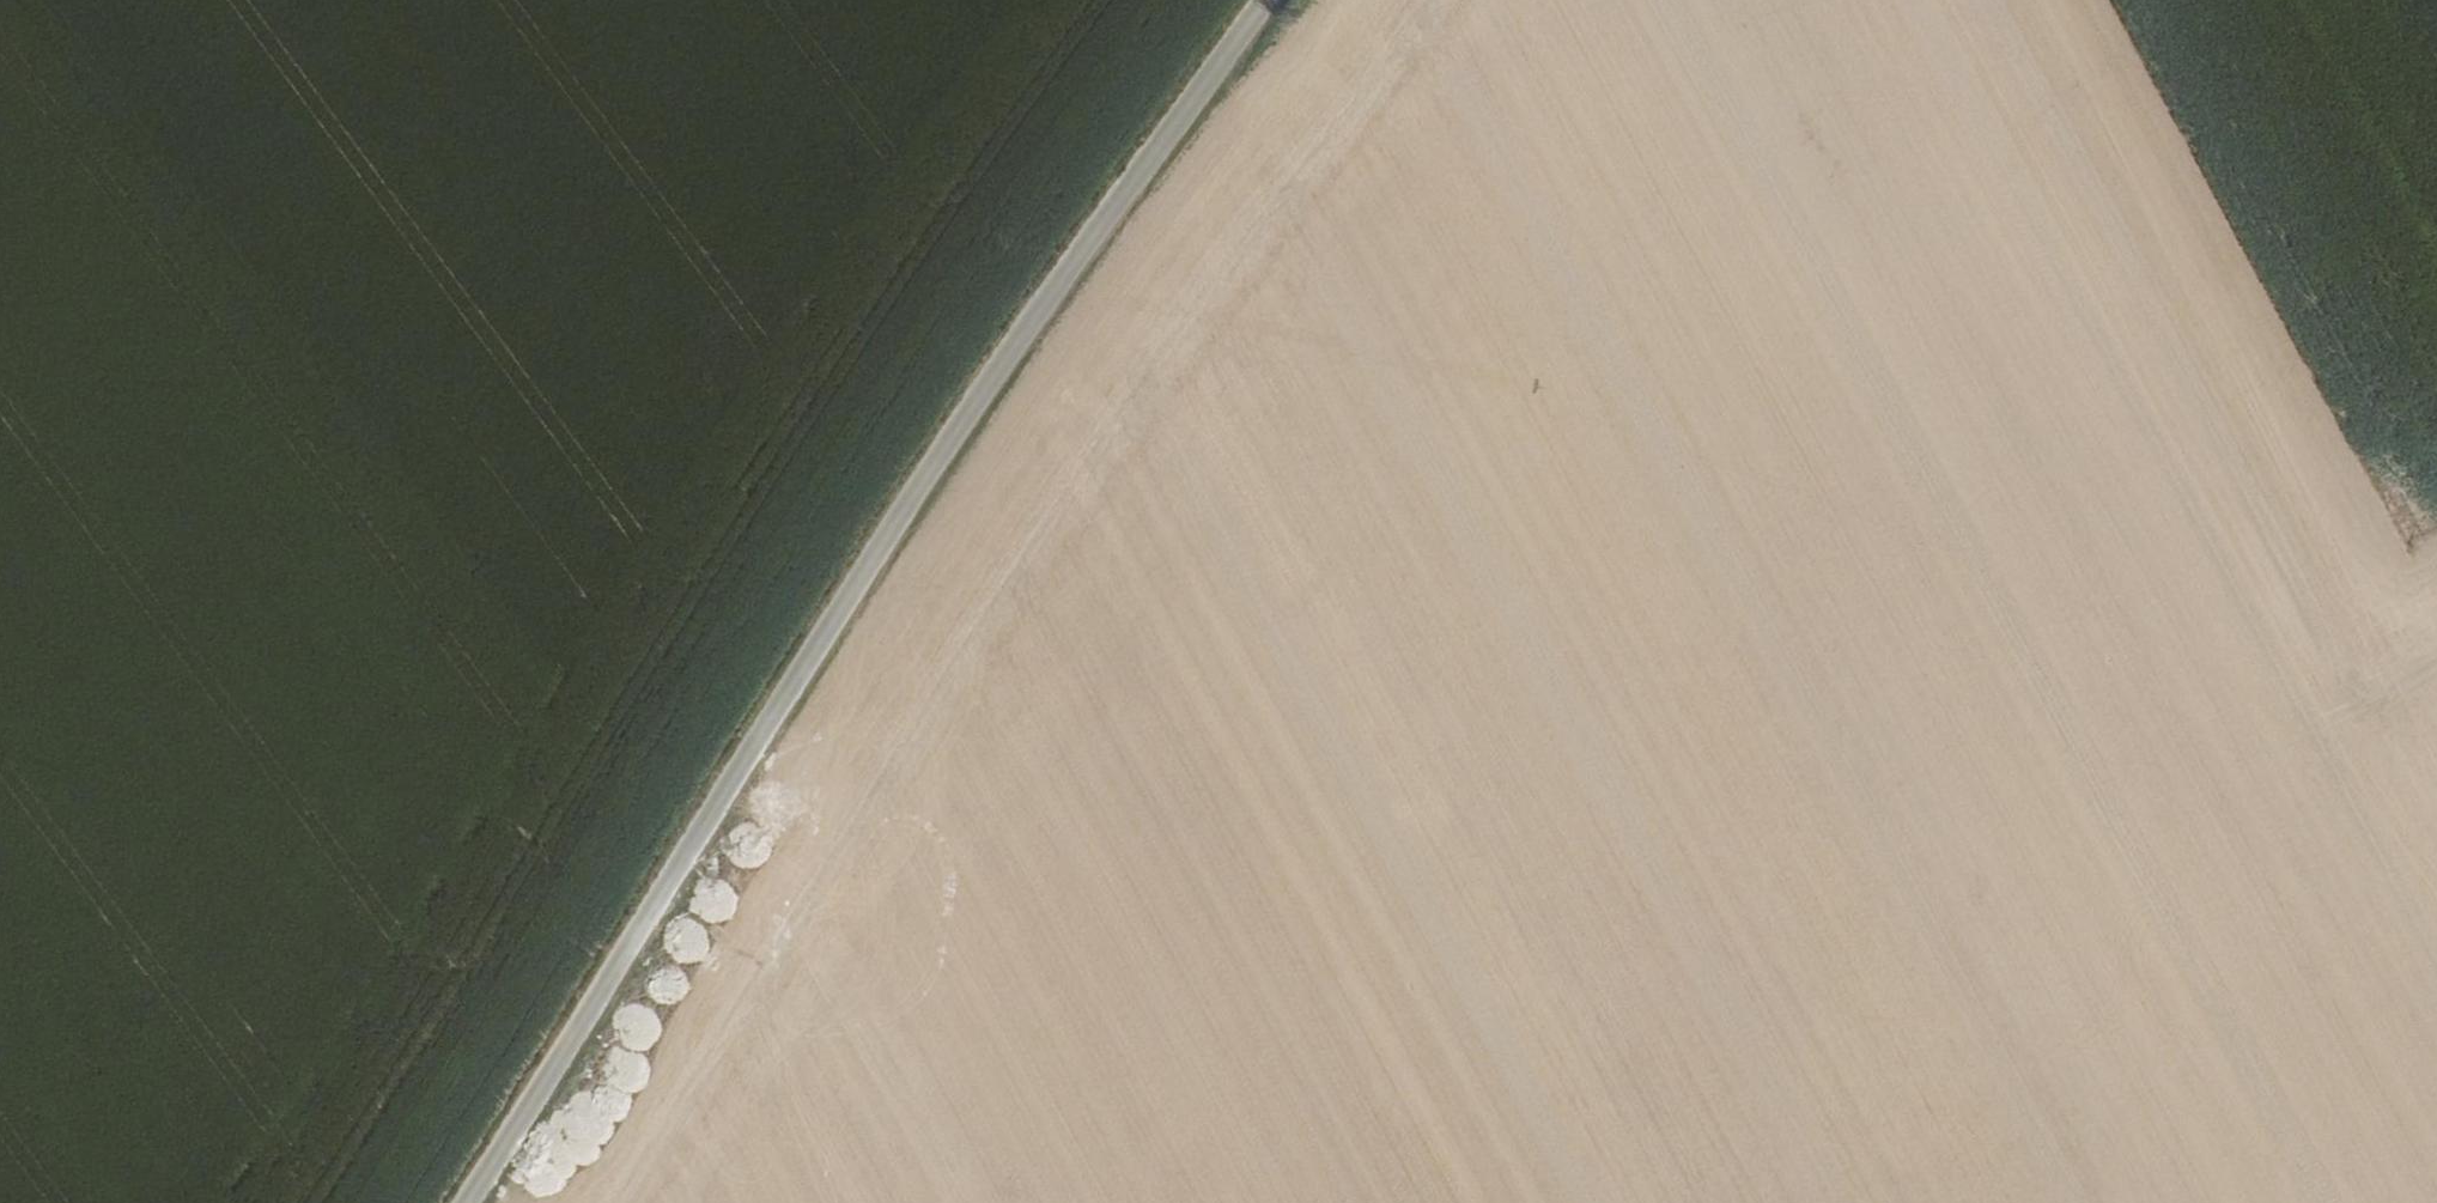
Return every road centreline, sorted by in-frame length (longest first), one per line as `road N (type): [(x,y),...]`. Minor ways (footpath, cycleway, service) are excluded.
road 1 (track): [(467,1202),(971,413),(1267,0)]

